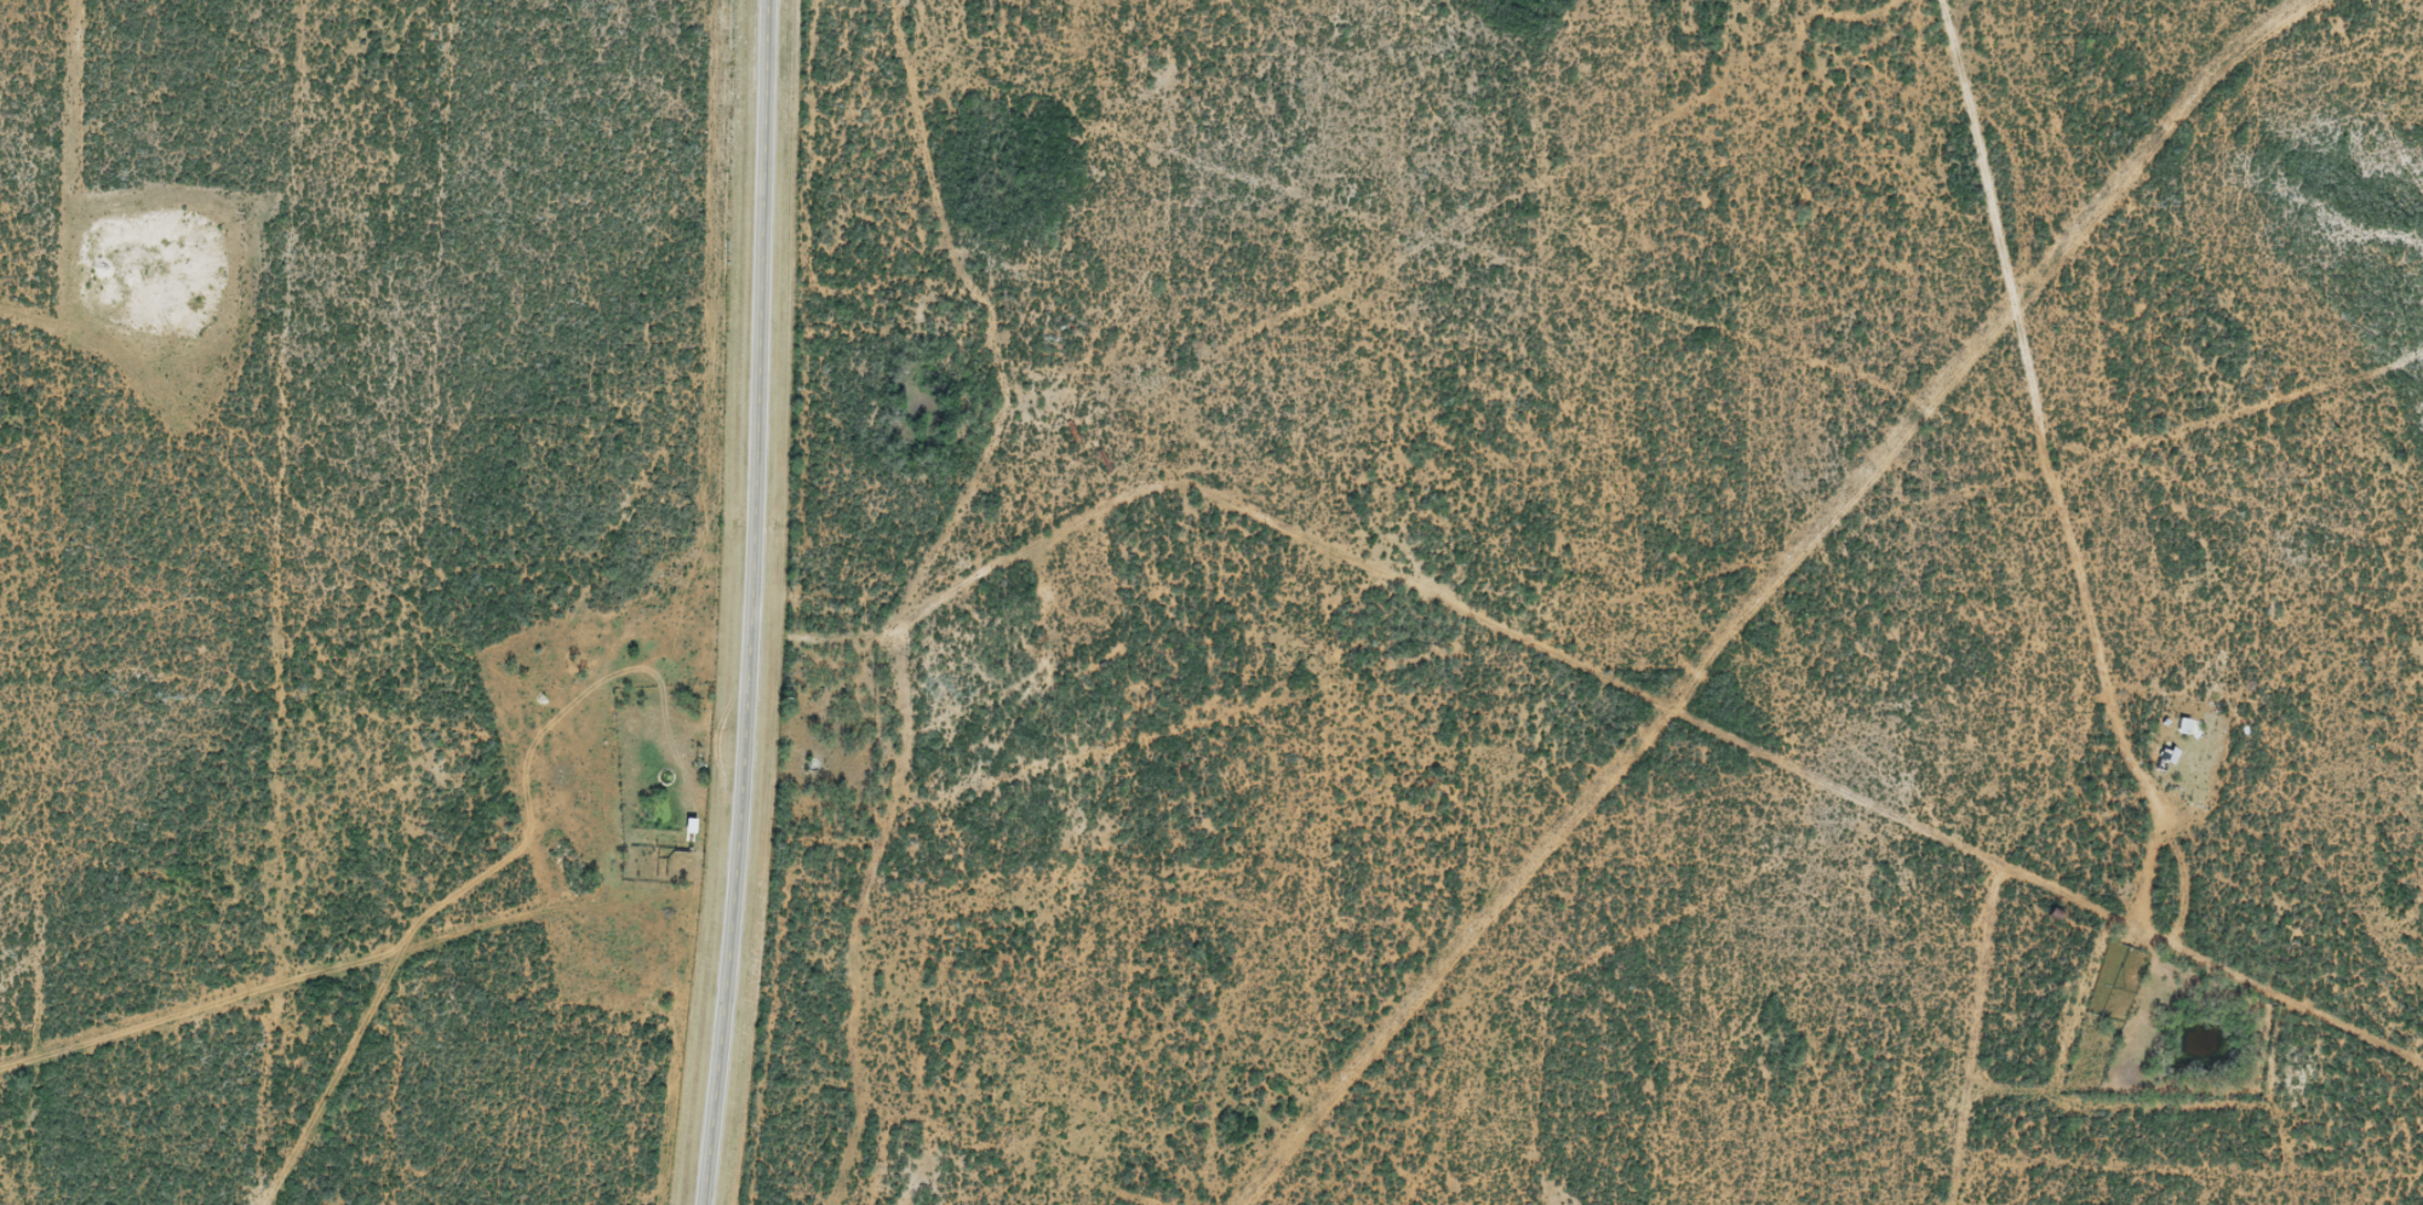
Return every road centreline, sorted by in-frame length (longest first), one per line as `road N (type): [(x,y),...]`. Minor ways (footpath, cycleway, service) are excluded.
road 1 (residential): [(2422,1068),(1164,467),(1066,490),(927,572),(754,596)]
road 2 (secondary): [(712,1204),(735,991),(771,0)]

